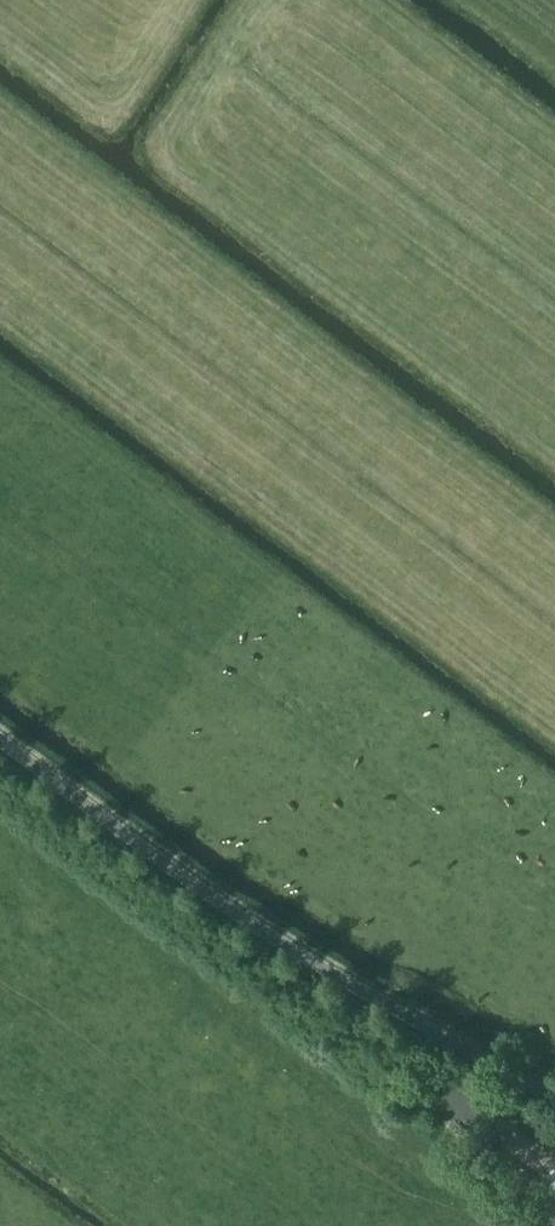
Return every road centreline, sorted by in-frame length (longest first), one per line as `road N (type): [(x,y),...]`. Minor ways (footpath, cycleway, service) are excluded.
road 1 (unclassified): [(554,1104),(280,942),(0,731)]

